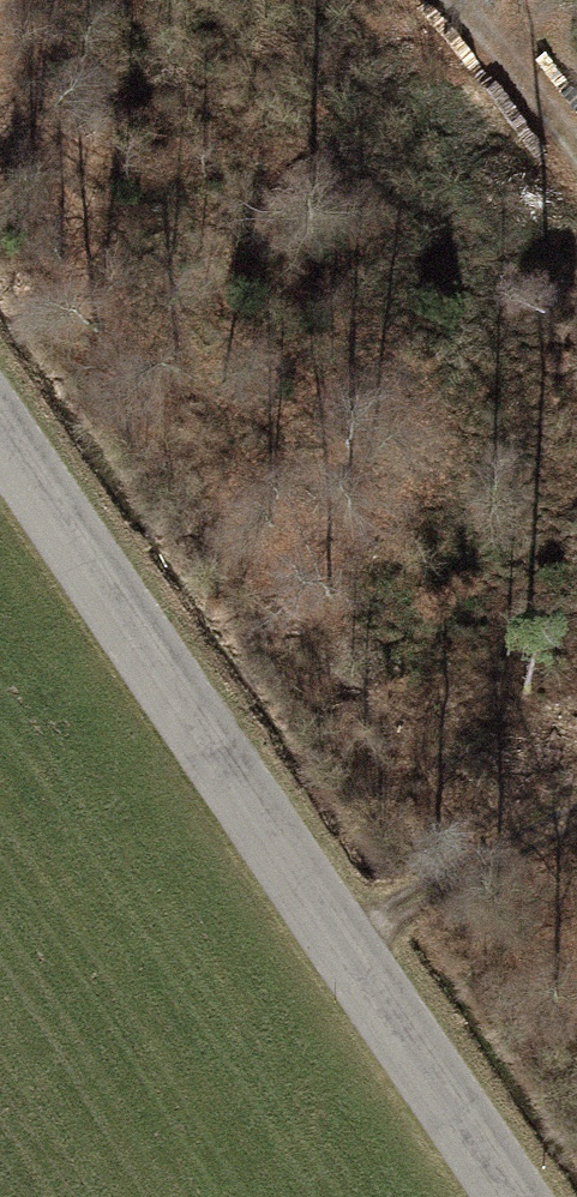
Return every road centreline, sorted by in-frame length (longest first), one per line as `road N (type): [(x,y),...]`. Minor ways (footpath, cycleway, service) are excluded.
road 1 (tertiary): [(0,421),(518,1196)]
road 2 (track): [(345,938),(576,823)]
road 3 (track): [(576,136),(462,0)]

